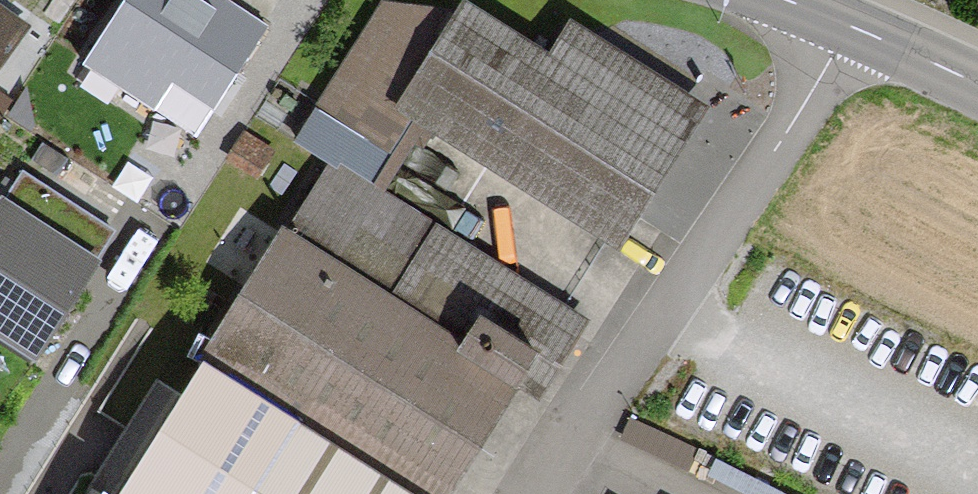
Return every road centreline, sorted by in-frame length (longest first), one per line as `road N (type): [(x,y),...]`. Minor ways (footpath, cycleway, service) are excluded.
road 1 (residential): [(532,493),(836,54),(847,24)]
road 2 (tertiary): [(977,86),(847,24)]

